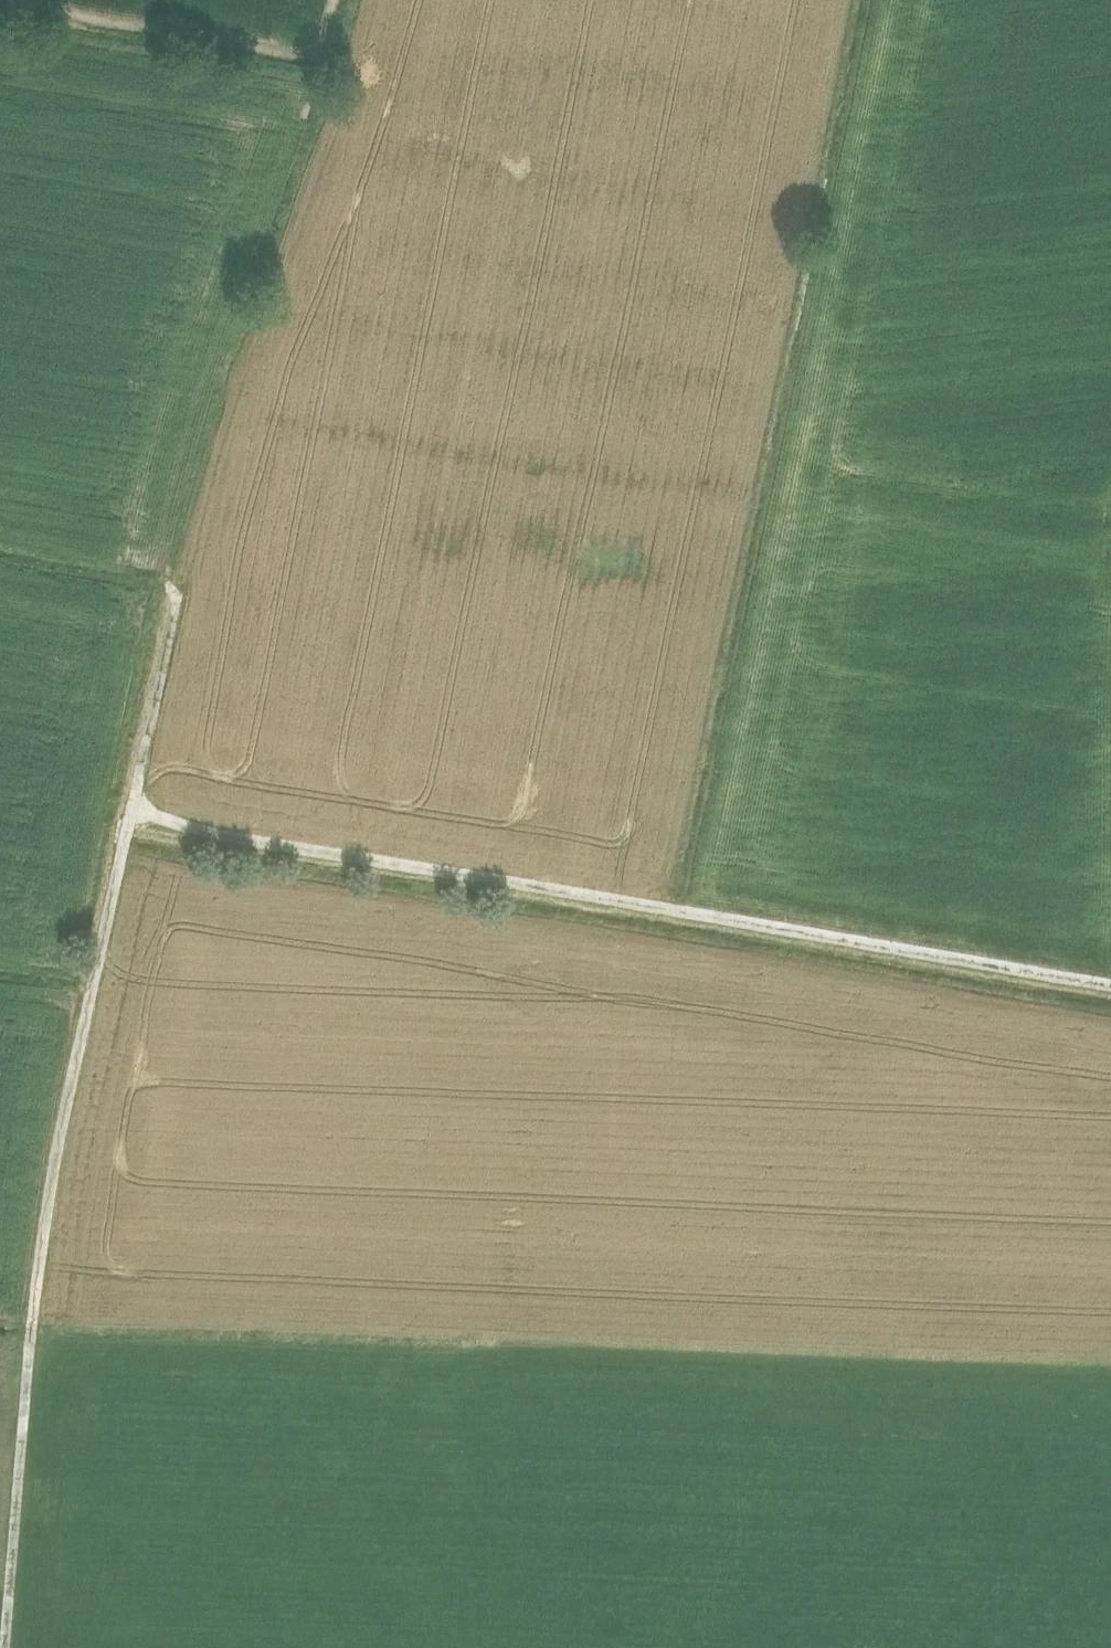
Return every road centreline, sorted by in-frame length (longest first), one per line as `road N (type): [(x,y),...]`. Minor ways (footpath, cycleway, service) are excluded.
road 1 (track): [(4,1647),(29,1318),(52,1165),(177,591)]
road 2 (track): [(130,808),(1110,980)]

